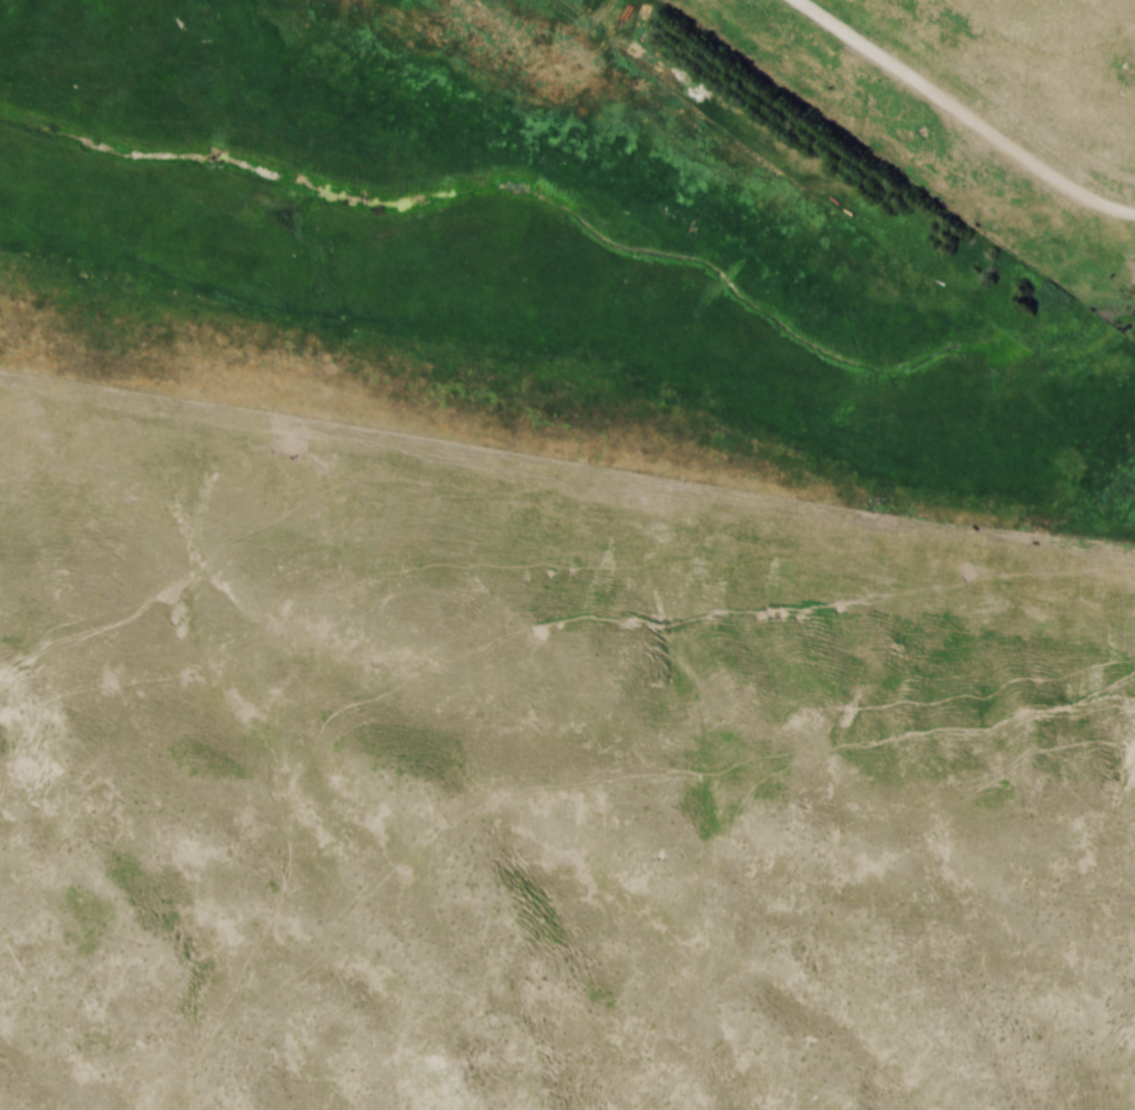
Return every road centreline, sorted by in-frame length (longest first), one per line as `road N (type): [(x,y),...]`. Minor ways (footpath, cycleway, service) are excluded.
road 1 (residential): [(1134,218),(1096,202),(810,0)]

